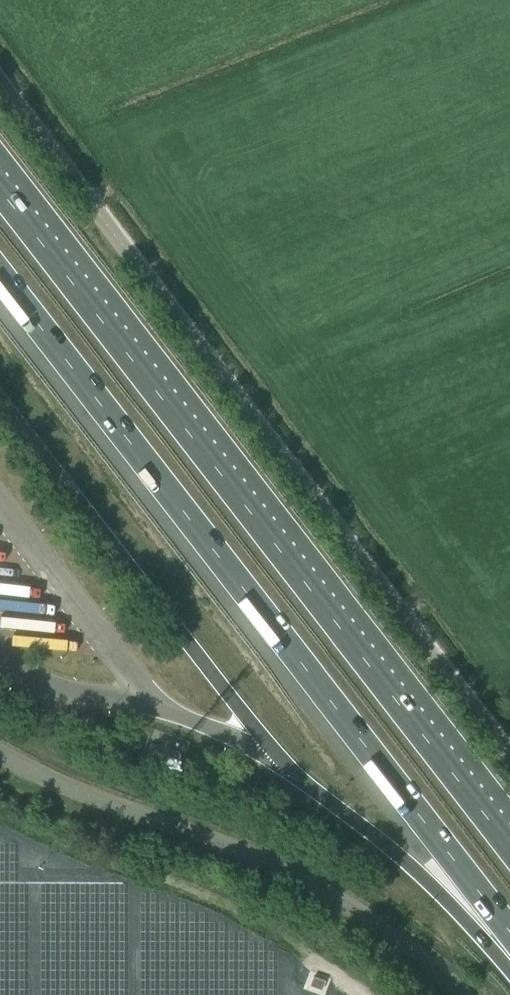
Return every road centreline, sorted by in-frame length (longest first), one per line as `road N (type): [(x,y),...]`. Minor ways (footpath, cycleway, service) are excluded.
road 1 (unclassified): [(509,741),(0,76)]
road 2 (motorway): [(509,849),(0,191)]
road 3 (motorway): [(0,277),(509,932)]
road 4 (unclassified): [(455,994),(393,941),(281,869),(0,761)]
road 5 (motorway): [(332,803),(509,955)]

